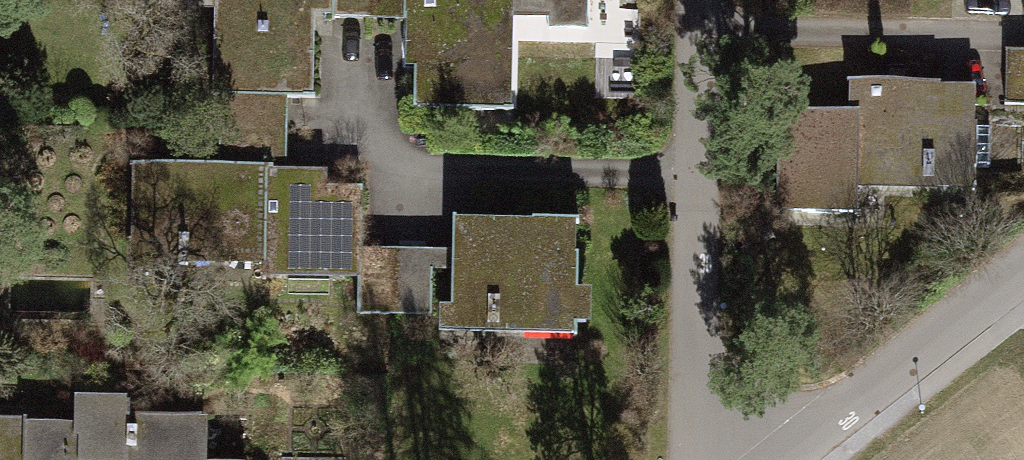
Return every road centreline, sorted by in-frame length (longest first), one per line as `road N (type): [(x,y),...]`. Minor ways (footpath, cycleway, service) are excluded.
road 1 (residential): [(710,0),(705,459)]
road 2 (residential): [(783,459),(1023,282)]

